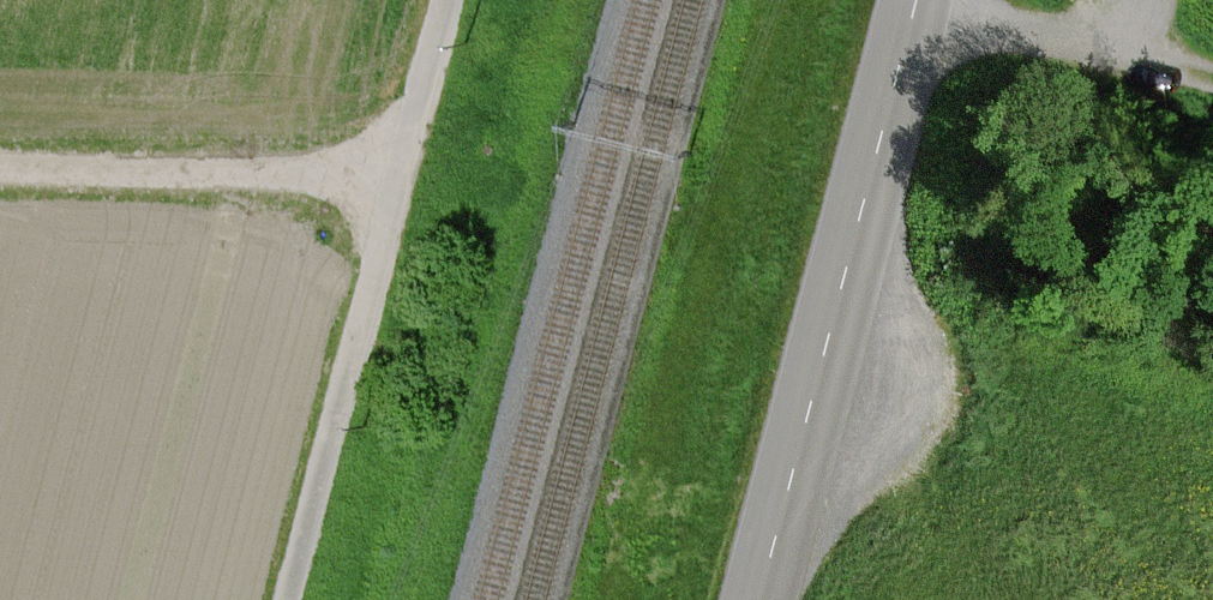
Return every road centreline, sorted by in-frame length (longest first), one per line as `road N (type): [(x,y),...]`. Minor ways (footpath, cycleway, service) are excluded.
road 1 (unclassified): [(915,0),(758,599)]
road 2 (track): [(292,599),(446,0)]
road 3 (track): [(397,182),(0,171)]
road 4 (track): [(914,4),(1212,77)]

